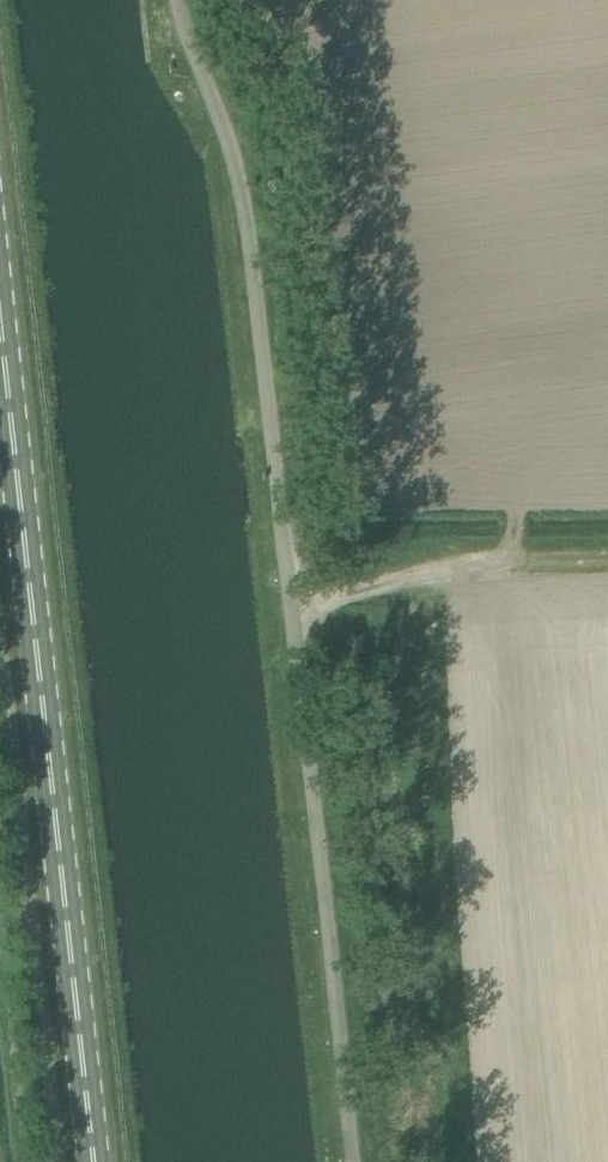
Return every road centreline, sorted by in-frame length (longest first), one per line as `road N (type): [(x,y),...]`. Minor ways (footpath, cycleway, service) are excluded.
road 1 (unclassified): [(347,1161),(251,243),(233,153),(177,0)]
road 2 (primary): [(95,1161),(0,293)]

